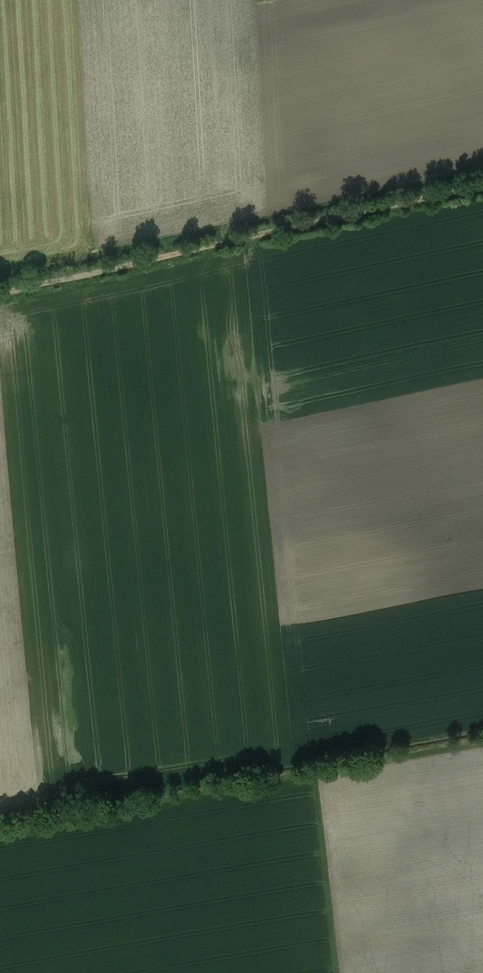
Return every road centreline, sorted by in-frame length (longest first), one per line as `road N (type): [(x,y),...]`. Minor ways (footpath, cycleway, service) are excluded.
road 1 (track): [(0,294),(482,186)]

